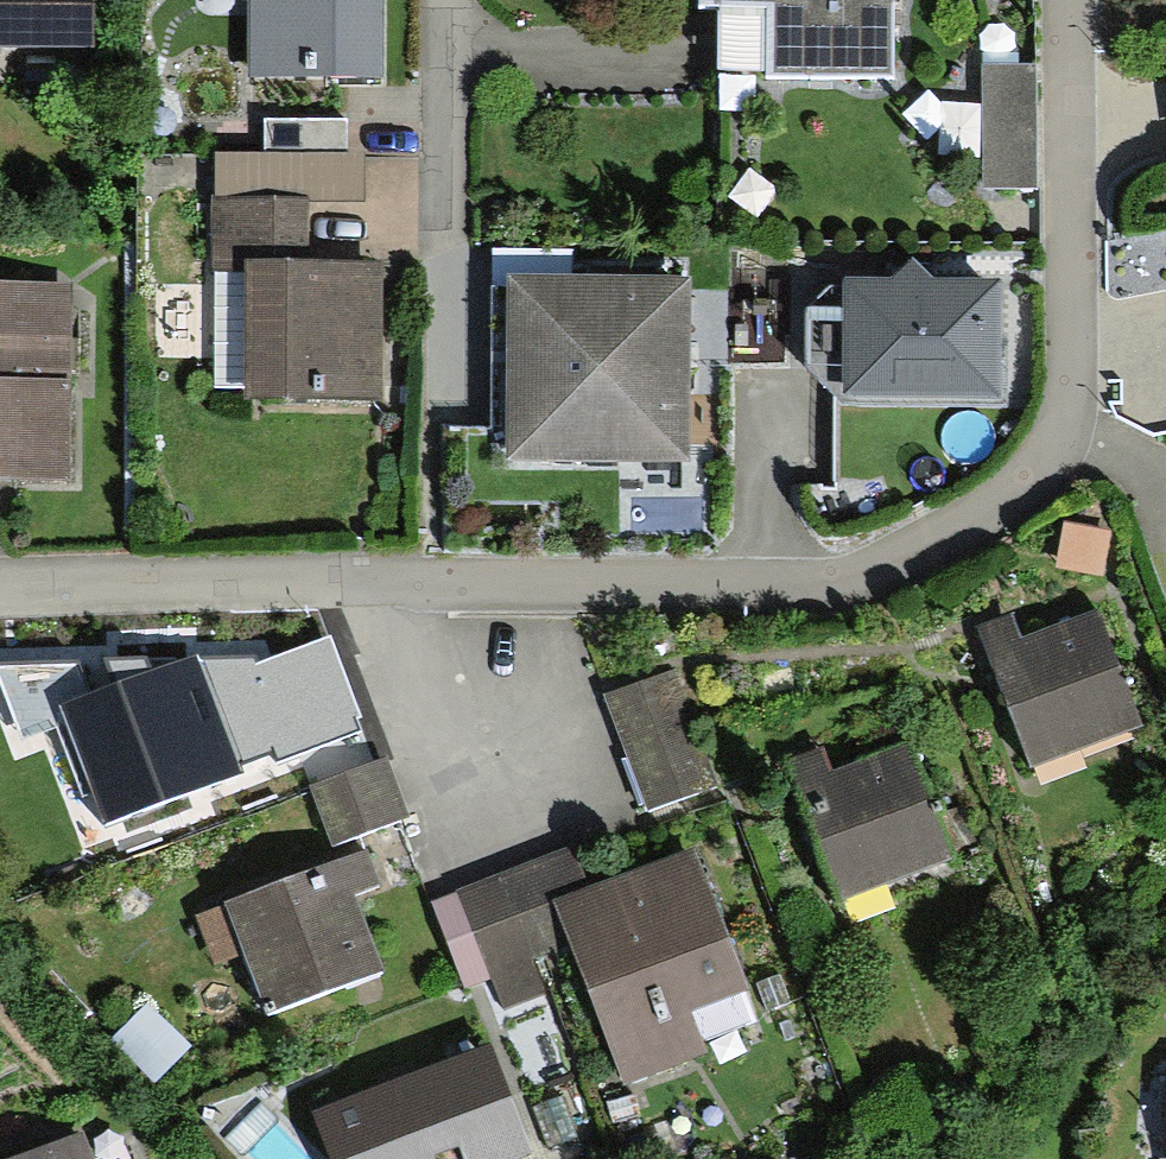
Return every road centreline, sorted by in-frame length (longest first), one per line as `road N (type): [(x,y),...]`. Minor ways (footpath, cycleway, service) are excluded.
road 1 (residential): [(0,581),(169,574),(831,585),(936,543),(1024,479),(1074,408),(1068,0)]

